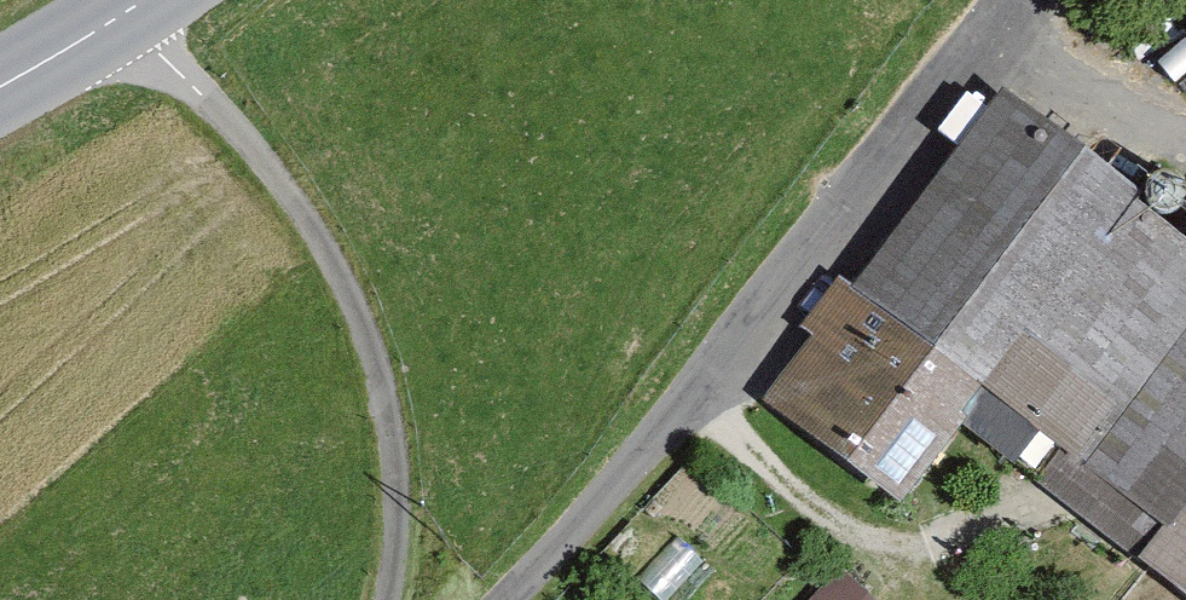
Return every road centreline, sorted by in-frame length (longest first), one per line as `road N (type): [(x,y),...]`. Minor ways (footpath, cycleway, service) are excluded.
road 1 (residential): [(500,599),(550,552),(1015,0)]
road 2 (residential): [(126,12),(250,141),(348,275),(383,384),(397,489),(385,599)]
road 3 (track): [(1185,100),(1001,18)]
road 4 (secondary): [(126,12),(0,80)]

